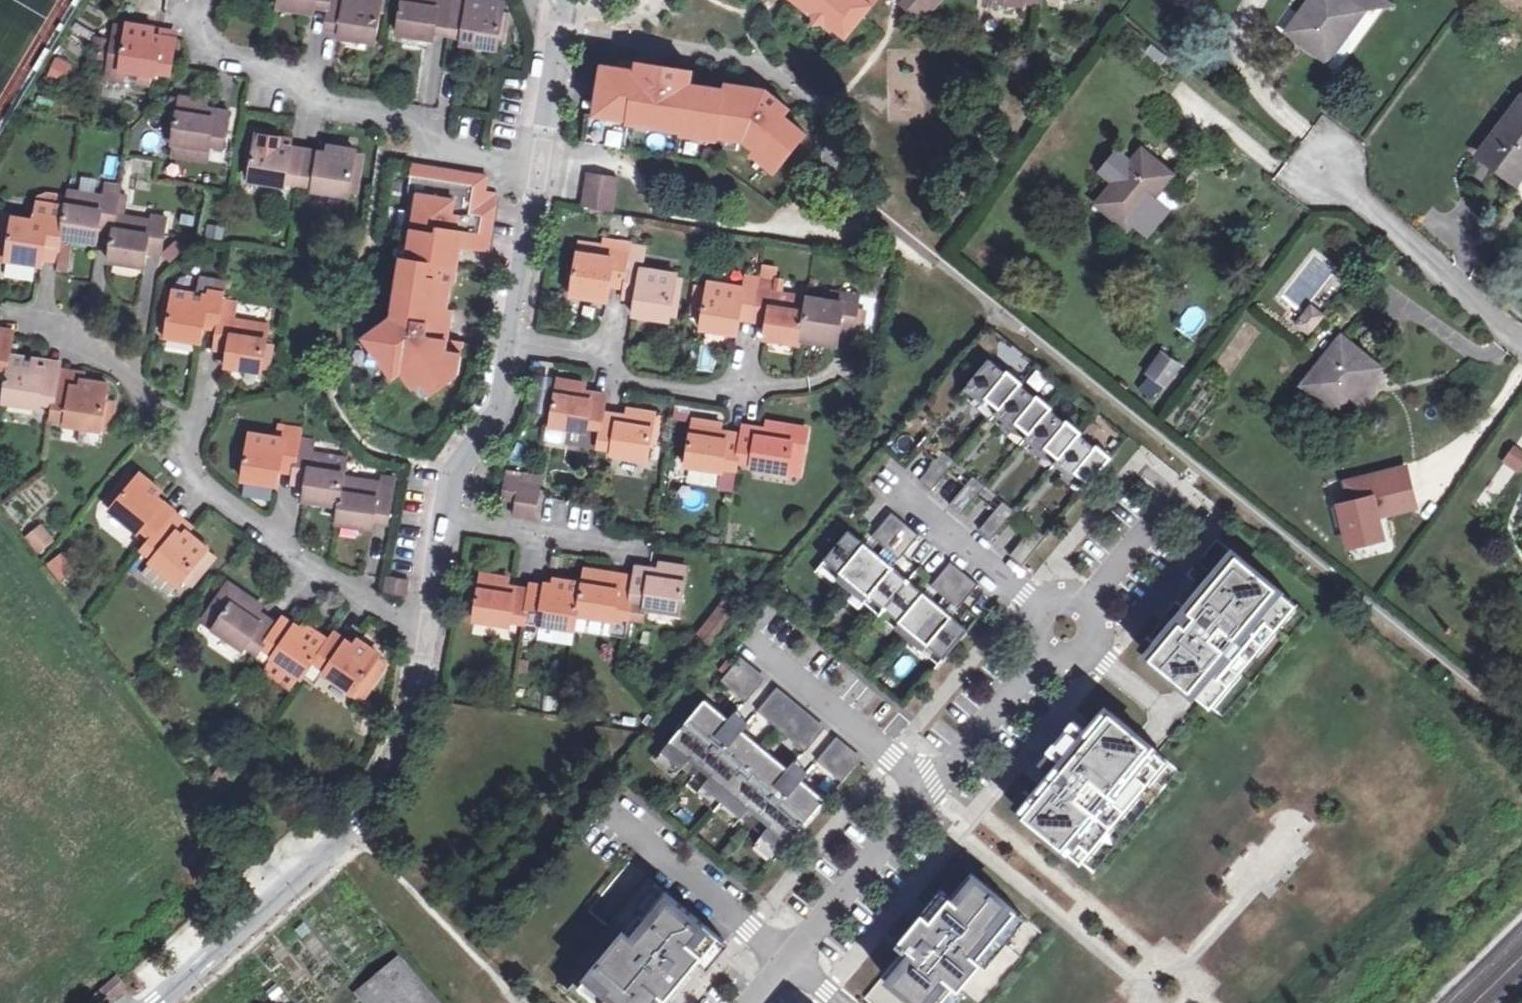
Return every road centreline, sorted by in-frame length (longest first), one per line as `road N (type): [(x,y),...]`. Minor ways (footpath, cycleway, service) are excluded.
road 1 (residential): [(424,633),(286,550),(202,482),(186,462),(170,407),(136,379),(54,332),(2,317)]
road 2 (residential): [(161,1002),(353,838),(411,717),(424,633)]
road 3 (residential): [(532,173),(497,167),(390,114),(315,97),(205,48),(198,37)]
road 4 (residential): [(506,338),(602,354),(630,383),(741,398)]
road 5 (residential): [(877,474),(1067,631)]
road 6 (residential): [(790,964),(607,811)]
road 7 (residential): [(922,795),(895,756),(749,635)]
road 8 (residential): [(922,795),(1067,631)]
road 9 (residential): [(790,964),(922,795)]
road 10 (residential): [(441,518),(635,550)]
road 11 (residential): [(441,518),(446,484),(496,406),(506,338)]
road 12 (residential): [(532,173),(550,43),(539,0)]
road 13 (residential): [(1067,631),(1177,495)]
road 14 (residential): [(506,338),(532,173)]

